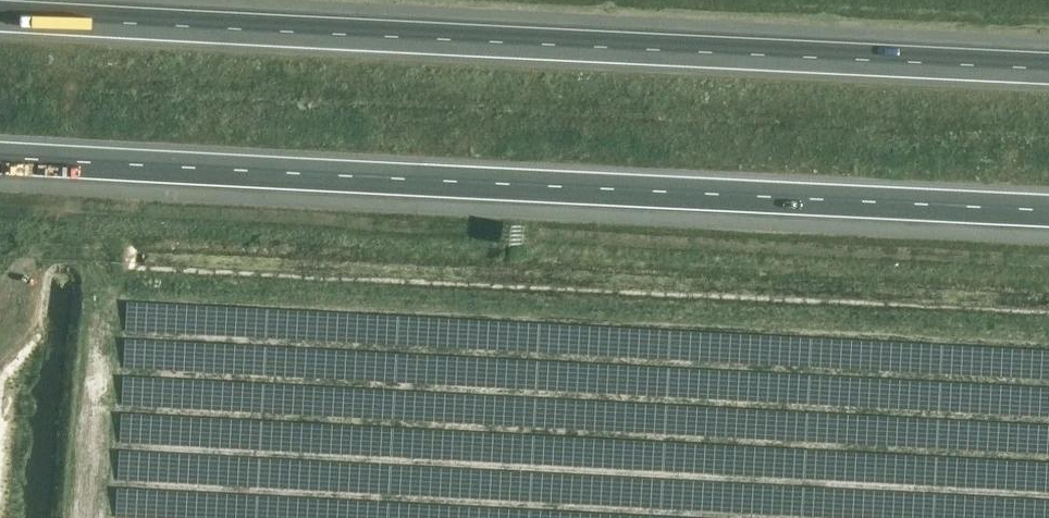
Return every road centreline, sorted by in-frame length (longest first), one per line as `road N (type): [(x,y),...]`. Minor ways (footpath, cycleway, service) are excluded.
road 1 (motorway): [(0,158),(1048,211)]
road 2 (motorway): [(1048,69),(0,16)]

